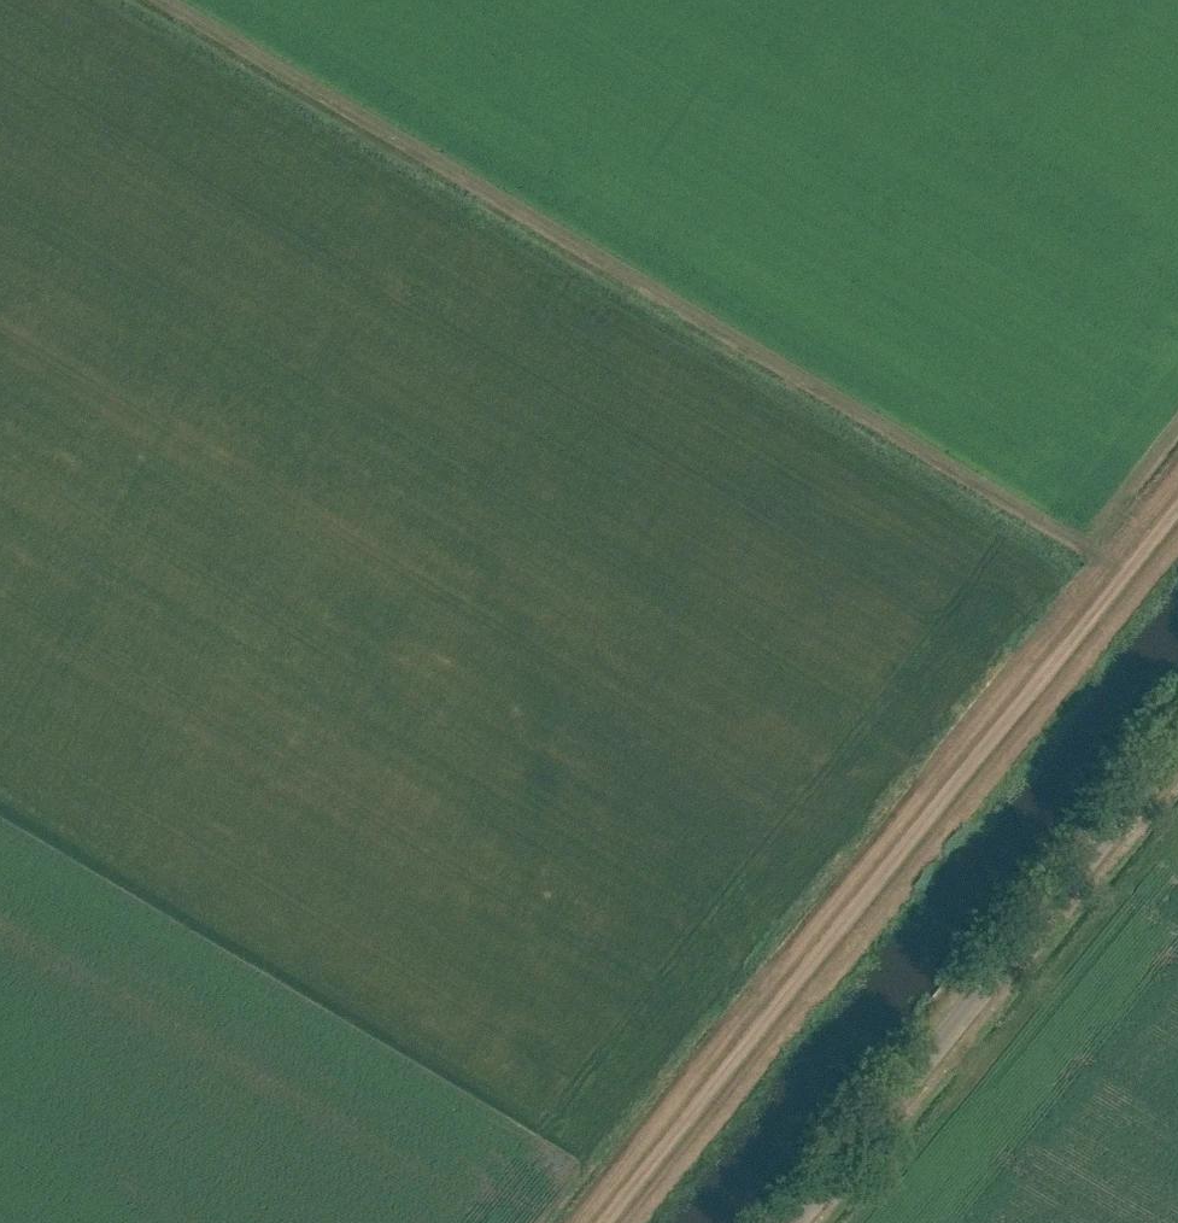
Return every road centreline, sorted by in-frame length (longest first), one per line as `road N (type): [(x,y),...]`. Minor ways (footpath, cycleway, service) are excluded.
road 1 (track): [(604,1222),(1177,502)]
road 2 (unclassified): [(786,1222),(1177,729)]

